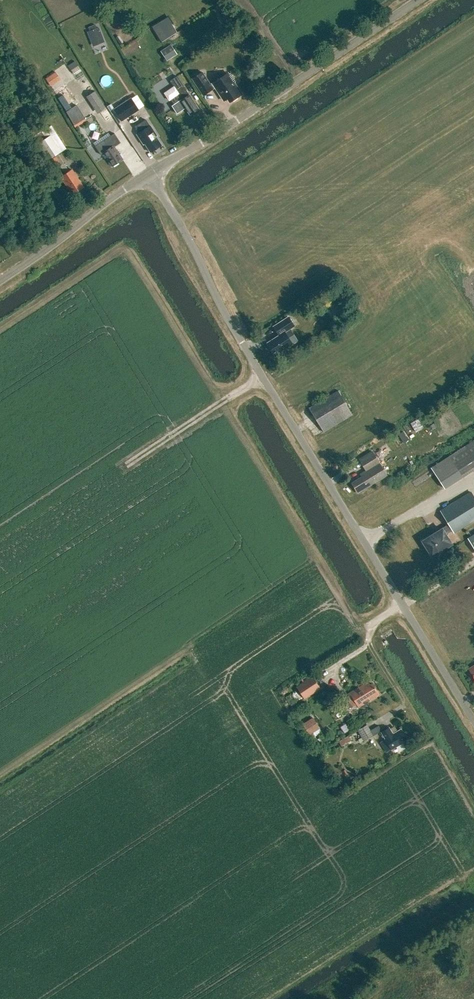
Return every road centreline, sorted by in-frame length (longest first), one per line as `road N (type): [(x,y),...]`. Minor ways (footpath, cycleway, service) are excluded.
road 1 (unclassified): [(473,722),(149,174)]
road 2 (unclassified): [(149,174),(418,0)]
road 3 (unclassified): [(0,280),(149,174)]

